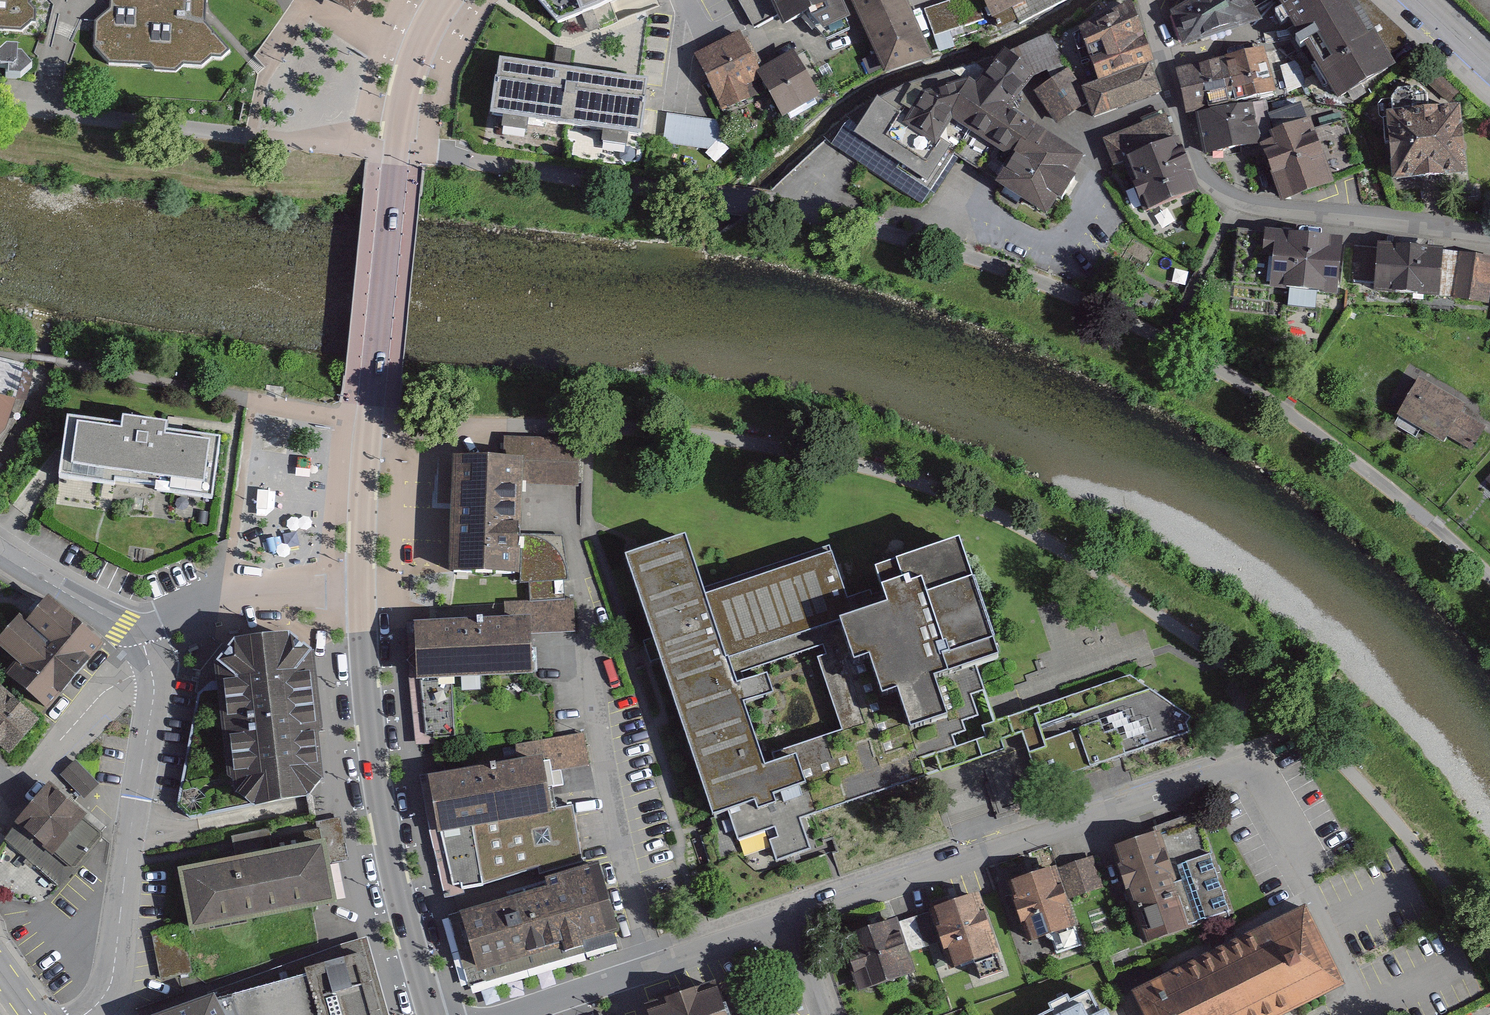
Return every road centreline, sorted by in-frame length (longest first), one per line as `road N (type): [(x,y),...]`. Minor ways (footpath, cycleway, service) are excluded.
road 1 (tertiary): [(443,0),(410,73),(396,152),(364,464),(362,589)]
road 2 (residential): [(1248,753),(791,919)]
road 3 (residential): [(1489,239),(1236,201),(1222,192),(1196,154),(1147,0)]
road 4 (tertiary): [(362,589),(366,702),(384,827),(431,1014)]
road 5 (residential): [(571,543),(652,967)]
road 6 (track): [(1161,340),(1253,385),(1489,577)]
road 7 (residential): [(140,633),(154,674),(152,710),(116,959),(109,990),(87,1014)]
road 8 (track): [(801,214),(1046,283),(1161,340)]
road 9 (track): [(396,152),(49,110)]
road 10 (unclassified): [(362,589),(260,594),(140,633)]
road 11 (residential): [(140,633),(0,549)]
road 12 (residential): [(652,967),(509,1014)]
road 13 (residential): [(791,919),(652,967)]

